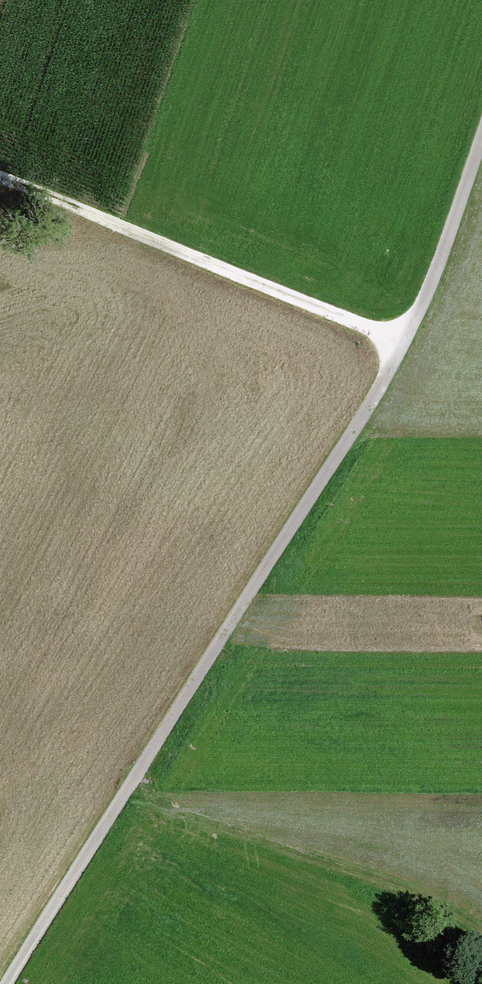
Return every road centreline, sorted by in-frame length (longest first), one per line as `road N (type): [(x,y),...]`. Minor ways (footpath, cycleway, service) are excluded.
road 1 (track): [(402,339),(361,418),(206,649),(1,983)]
road 2 (track): [(0,175),(402,339)]
road 3 (track): [(129,779),(442,899),(471,927)]
road 4 (track): [(481,145),(402,339)]

